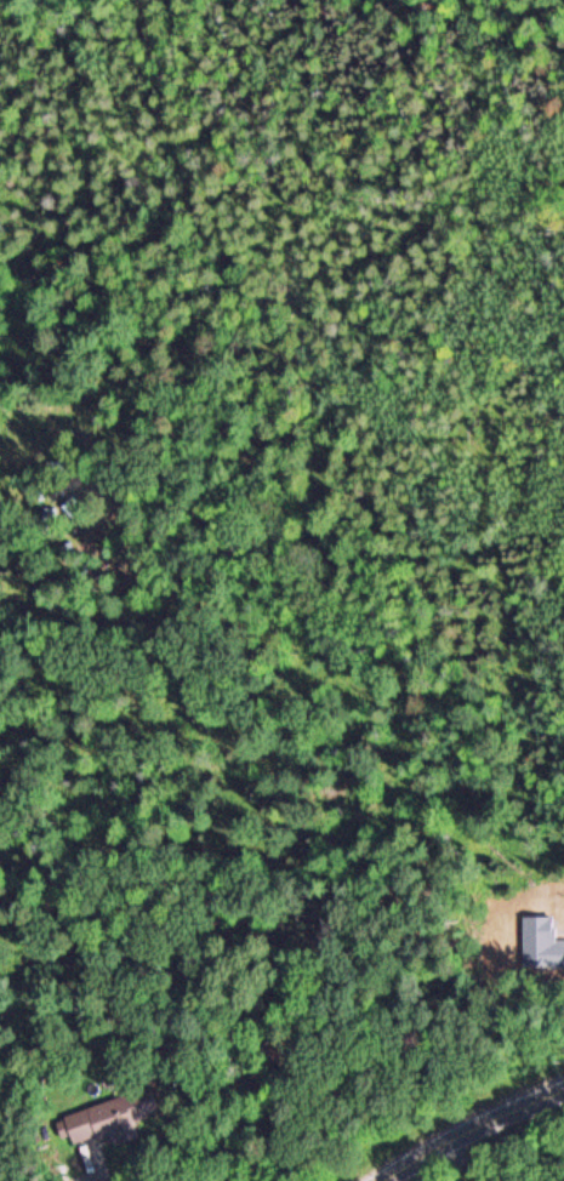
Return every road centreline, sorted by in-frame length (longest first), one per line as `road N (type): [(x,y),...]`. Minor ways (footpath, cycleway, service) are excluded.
road 1 (secondary): [(386,1180),(488,1123),(563,1093)]

